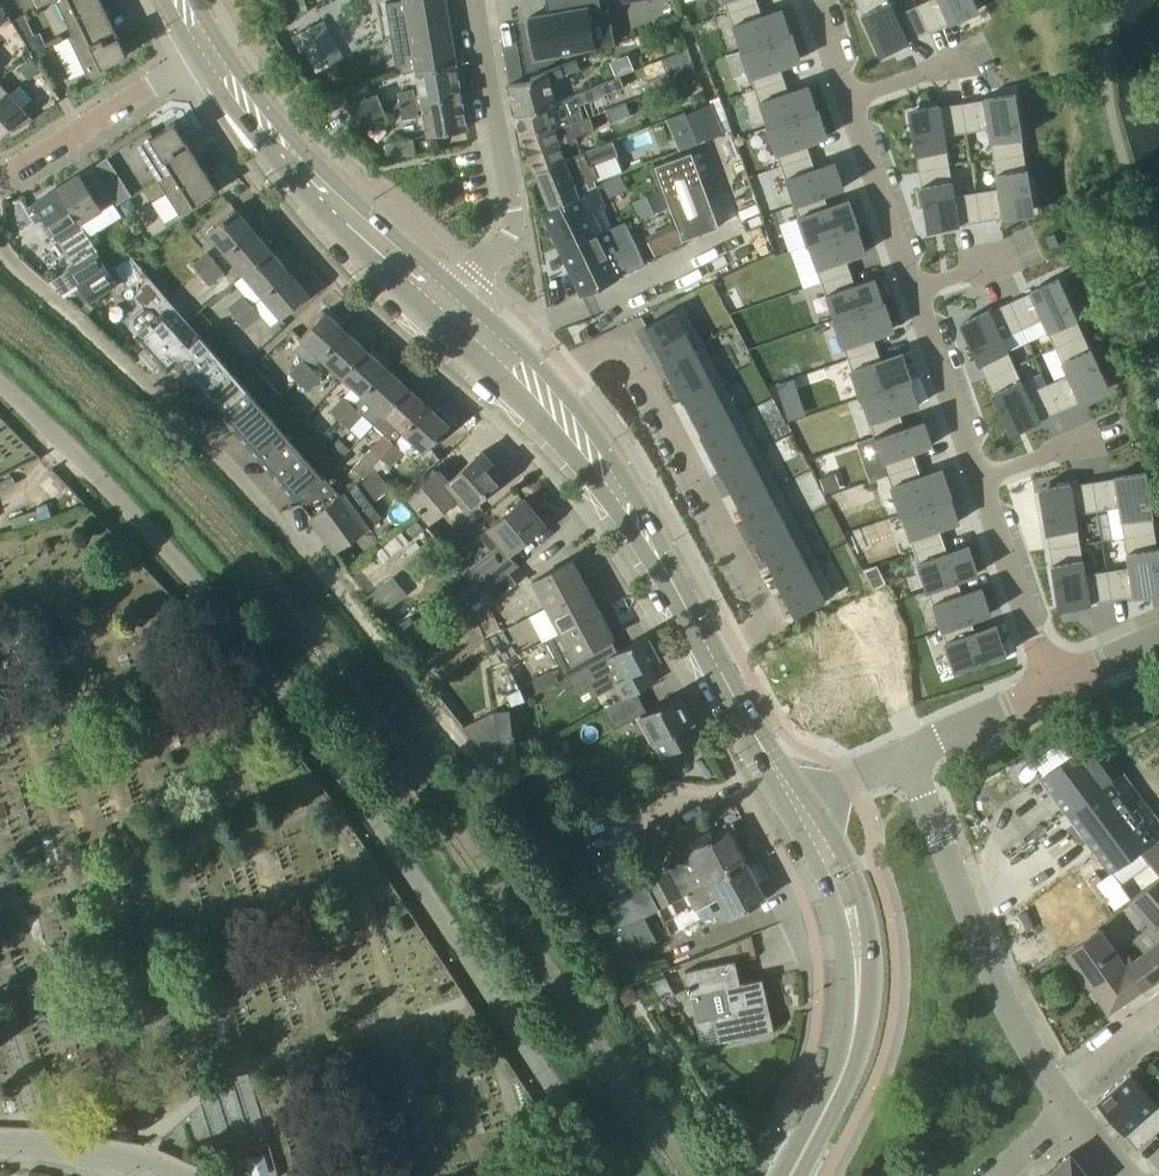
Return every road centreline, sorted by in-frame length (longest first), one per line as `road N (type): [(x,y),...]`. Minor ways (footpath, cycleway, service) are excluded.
road 1 (residential): [(781,775),(745,793),(514,784),(483,769),(244,485),(0,251)]
road 2 (residential): [(0,382),(181,562),(408,868),(603,1175)]
road 3 (residential): [(715,656),(769,619),(625,338),(539,389)]
road 4 (secondary): [(792,1175),(847,1066),(859,987),(858,950),(840,877),(801,808)]
road 5 (residential): [(1064,1112),(1012,1022),(905,758)]
road 6 (secondary): [(452,307),(259,121),(210,51)]
road 7 (residential): [(452,307),(507,241),(512,207),(476,0)]
road 8 (secondary): [(715,656),(600,464),(539,389)]
road 9 (residential): [(210,51),(0,176)]
road 10 (residential): [(1046,684),(976,479)]
road 11 (residential): [(912,289),(847,96)]
road 12 (residential): [(976,479),(912,289)]
road 13 (residential): [(170,1175),(130,1161),(0,1143)]
road 14 (residential): [(905,758),(1046,684)]
road 15 (residential): [(1064,1112),(1118,1039),(1158,1008)]
road 16 (secondary): [(781,775),(715,656)]
road 17 (residential): [(976,479),(1097,438)]
road 18 (residential): [(847,96),(968,61)]
road 19 (residential): [(1046,684),(1158,637)]

